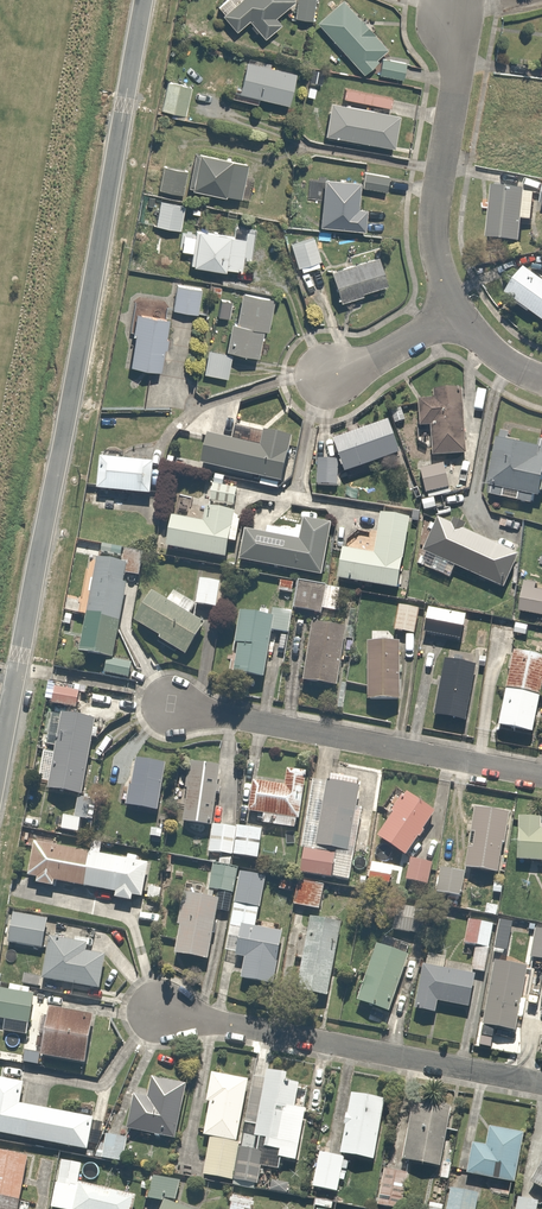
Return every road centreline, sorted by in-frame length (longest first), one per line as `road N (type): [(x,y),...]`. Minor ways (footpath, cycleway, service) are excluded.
road 1 (residential): [(0,762),(145,0)]
road 2 (residential): [(151,1013),(541,1083)]
road 3 (residential): [(172,708),(541,778)]
road 4 (residential): [(452,14),(458,73),(435,237),(456,313)]
road 5 (residential): [(456,313),(329,377)]

